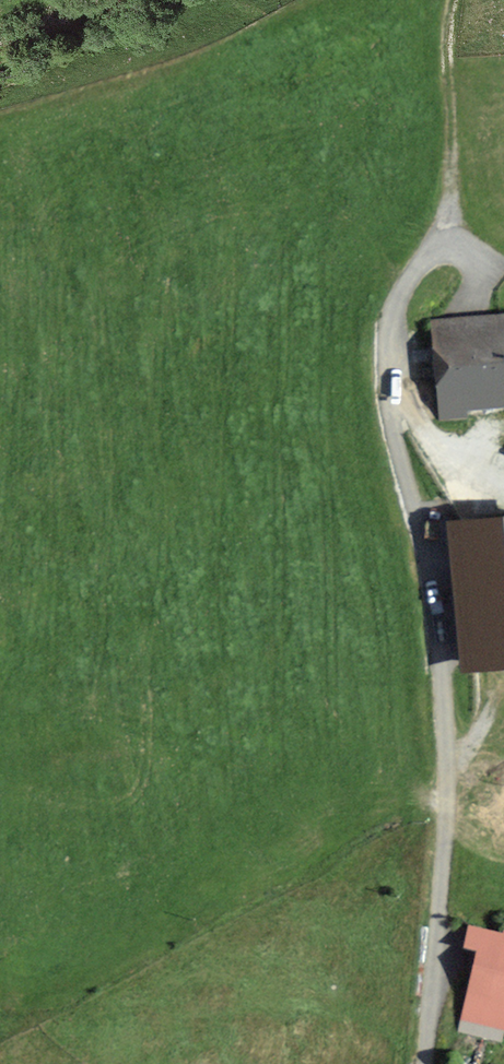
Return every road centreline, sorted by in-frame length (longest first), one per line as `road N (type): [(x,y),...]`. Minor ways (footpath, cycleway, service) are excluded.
road 1 (residential): [(447,773),(436,609),(387,401),(387,341),(406,286),(438,253),(466,251),(494,270)]
road 2 (residential): [(447,773),(429,1063)]
road 3 (track): [(454,0),(445,63),(452,249)]

